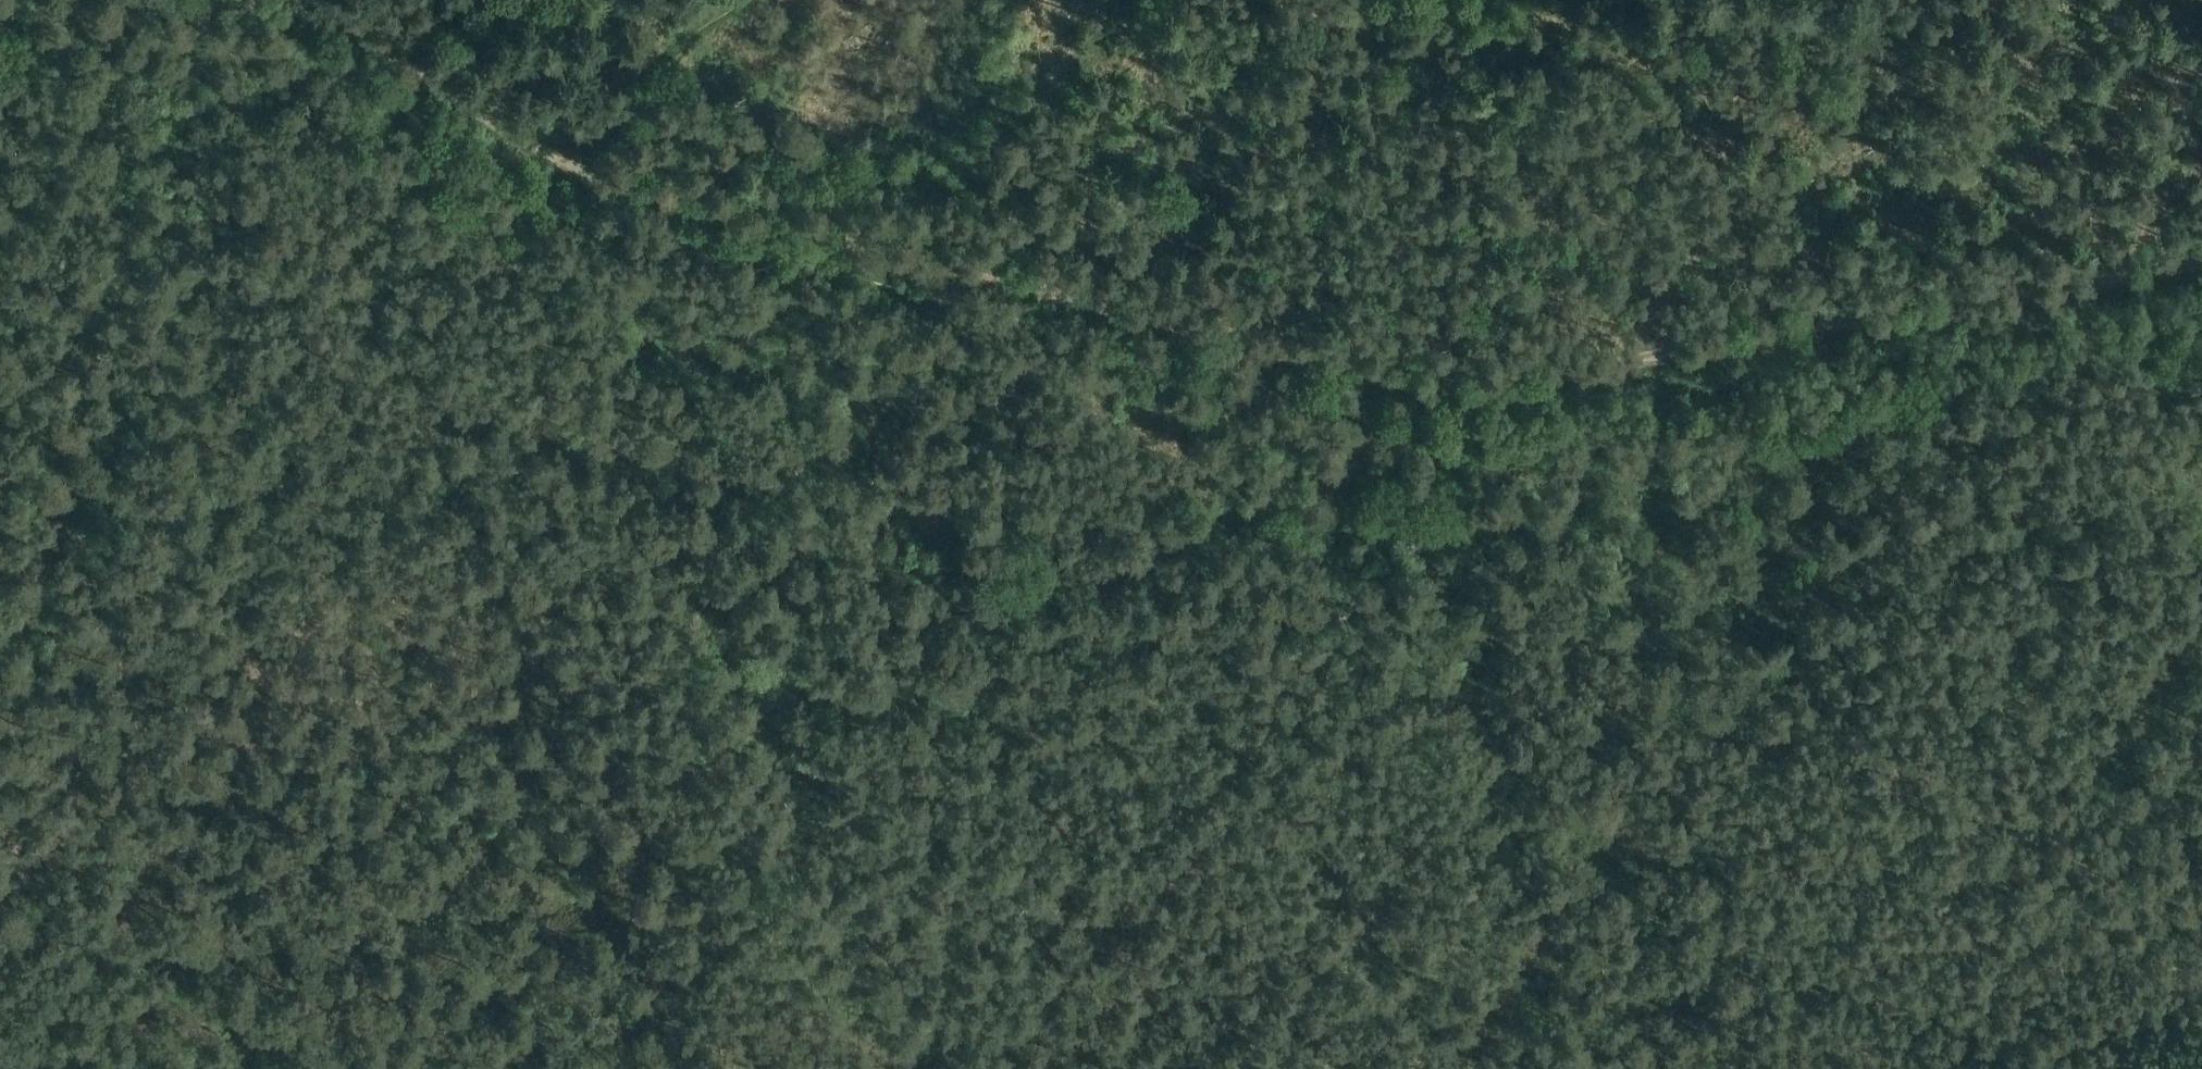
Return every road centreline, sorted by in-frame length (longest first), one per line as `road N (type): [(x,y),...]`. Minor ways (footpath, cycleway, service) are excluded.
road 1 (track): [(2201,265),(1474,389),(660,194),(565,164)]
road 2 (track): [(314,0),(565,164)]
road 3 (track): [(0,875),(26,873),(63,914),(174,1068)]
road 4 (track): [(565,164),(725,0)]

